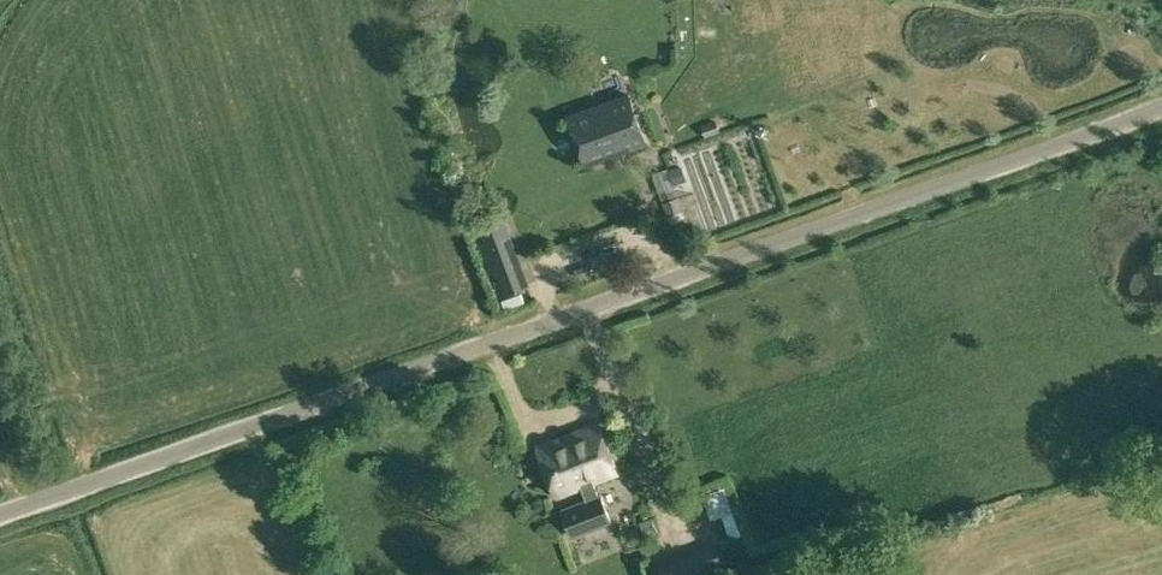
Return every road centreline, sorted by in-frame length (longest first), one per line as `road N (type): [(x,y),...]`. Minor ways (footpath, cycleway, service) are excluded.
road 1 (unclassified): [(0,515),(1161,108)]

